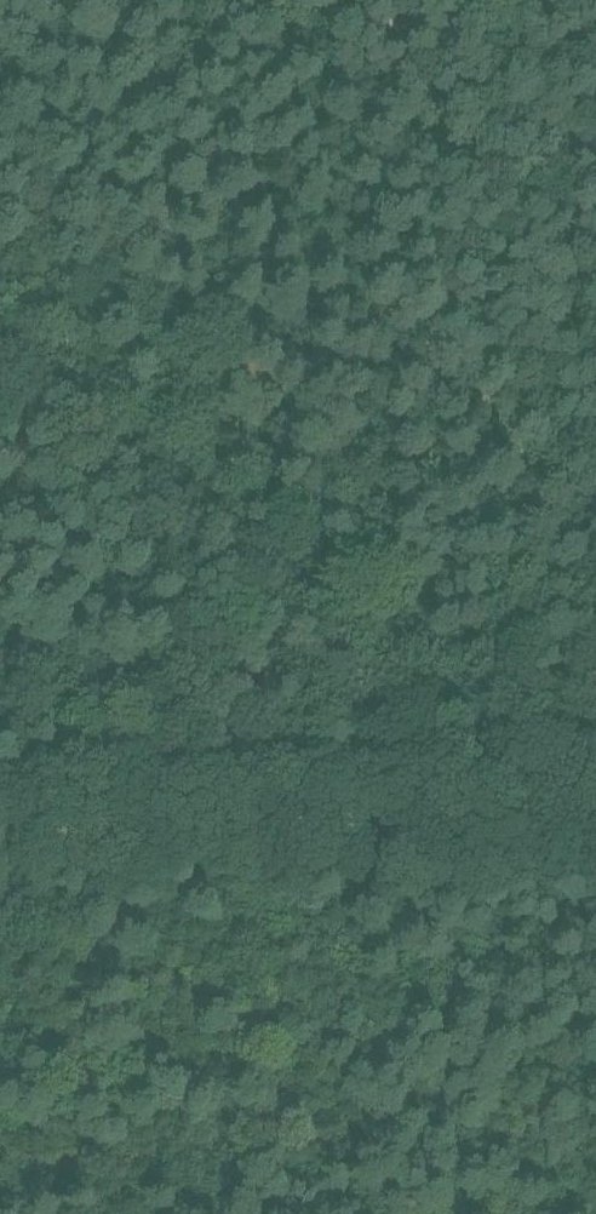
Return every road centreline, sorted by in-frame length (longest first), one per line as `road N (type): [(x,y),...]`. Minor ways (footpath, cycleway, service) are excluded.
road 1 (track): [(0,831),(595,812)]

